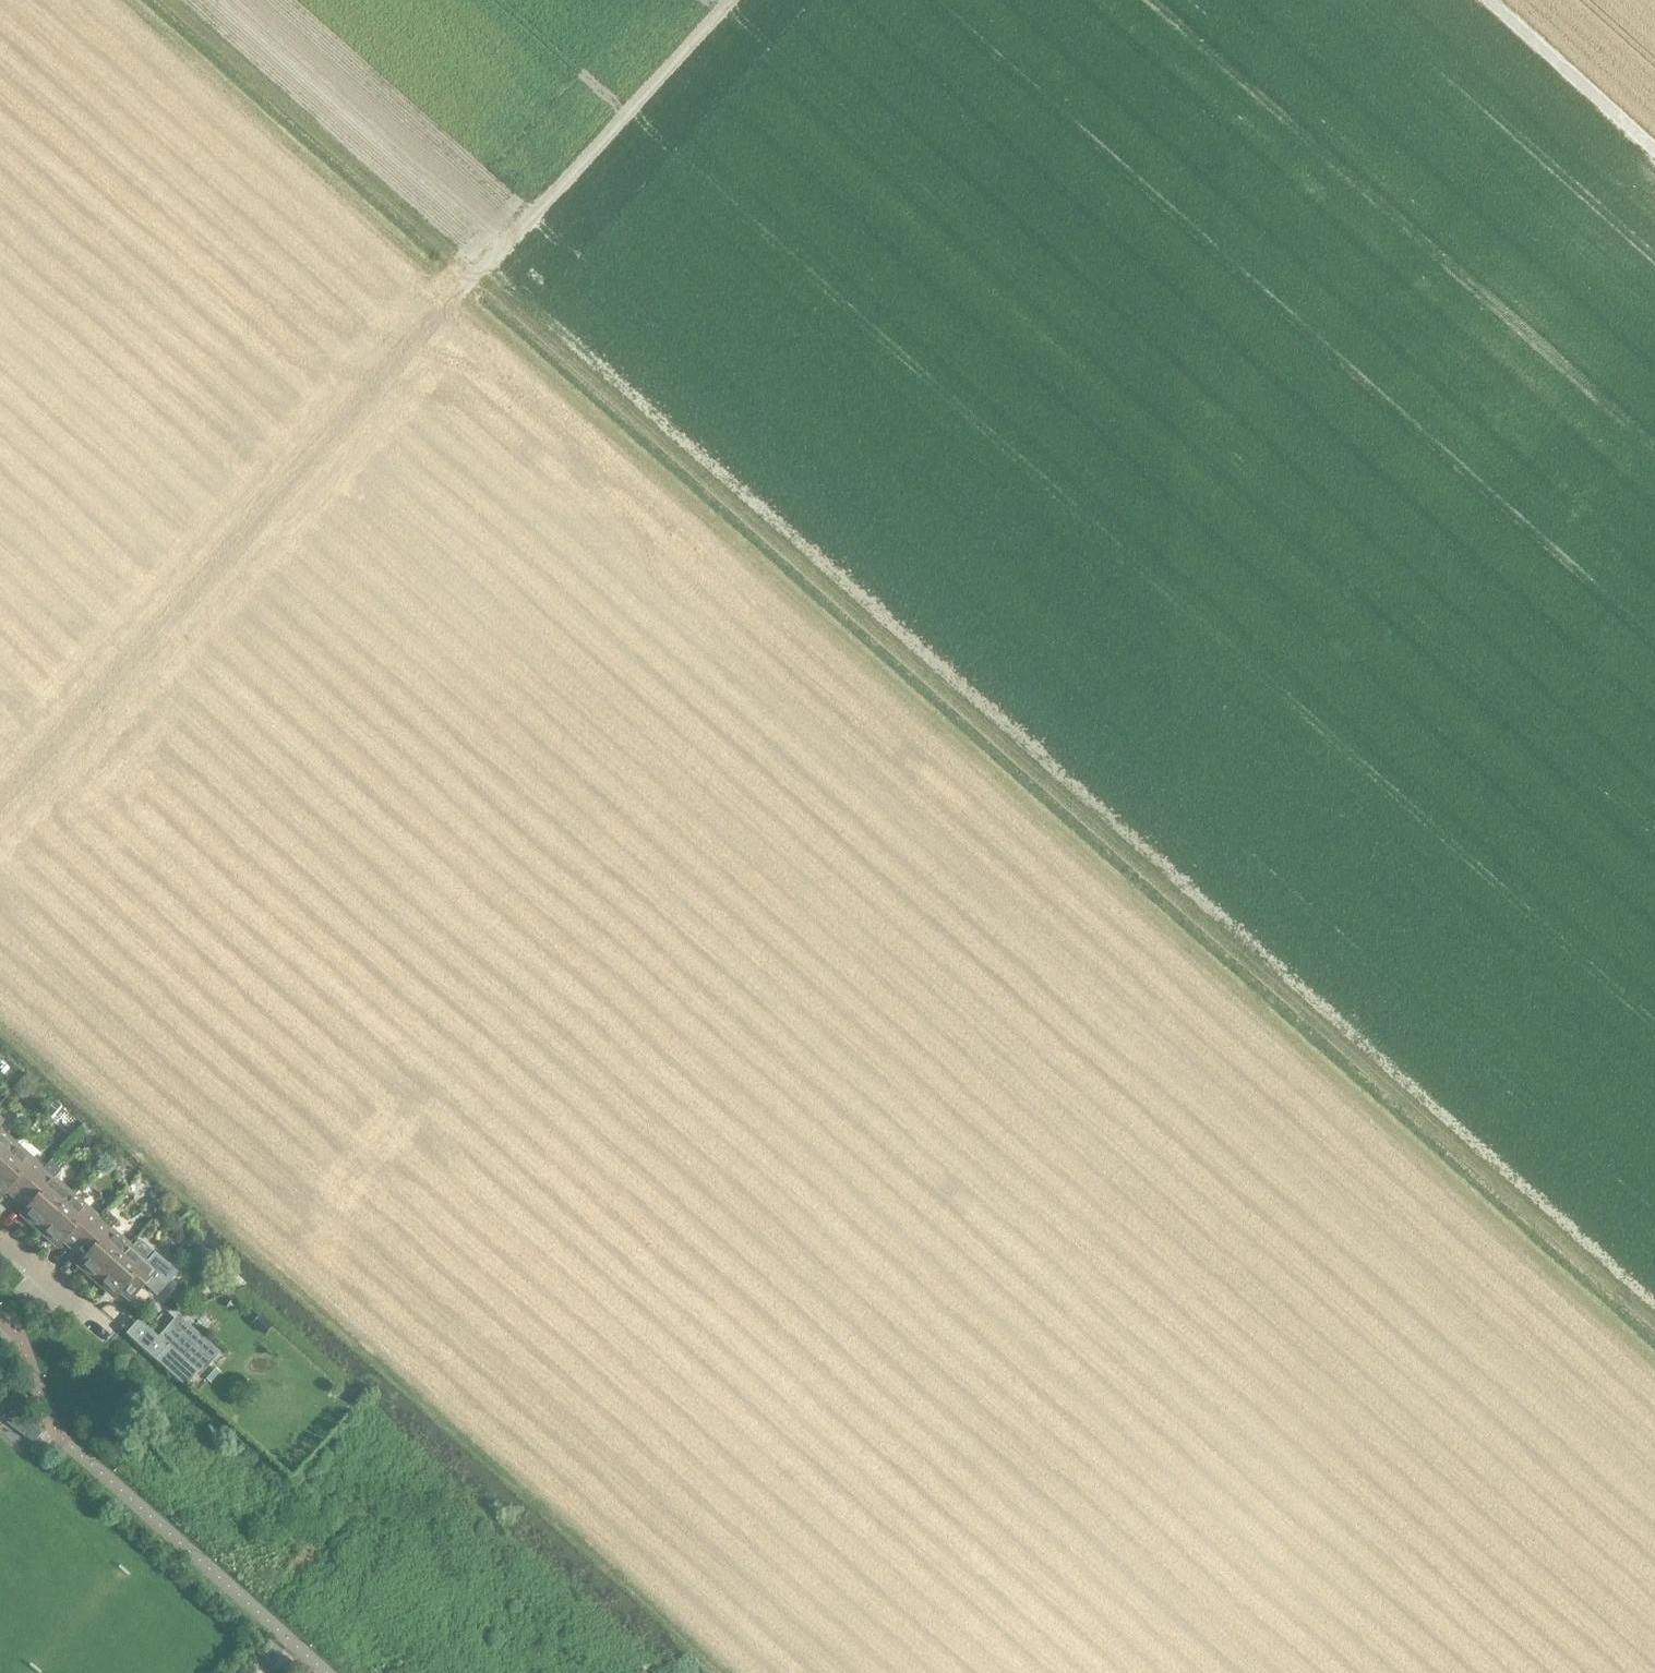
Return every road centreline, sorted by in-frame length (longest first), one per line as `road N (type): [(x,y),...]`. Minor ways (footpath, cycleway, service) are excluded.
road 1 (track): [(726,0),(481,269)]
road 2 (track): [(1490,0),(1654,149)]
road 3 (residential): [(110,1332),(0,1237)]

